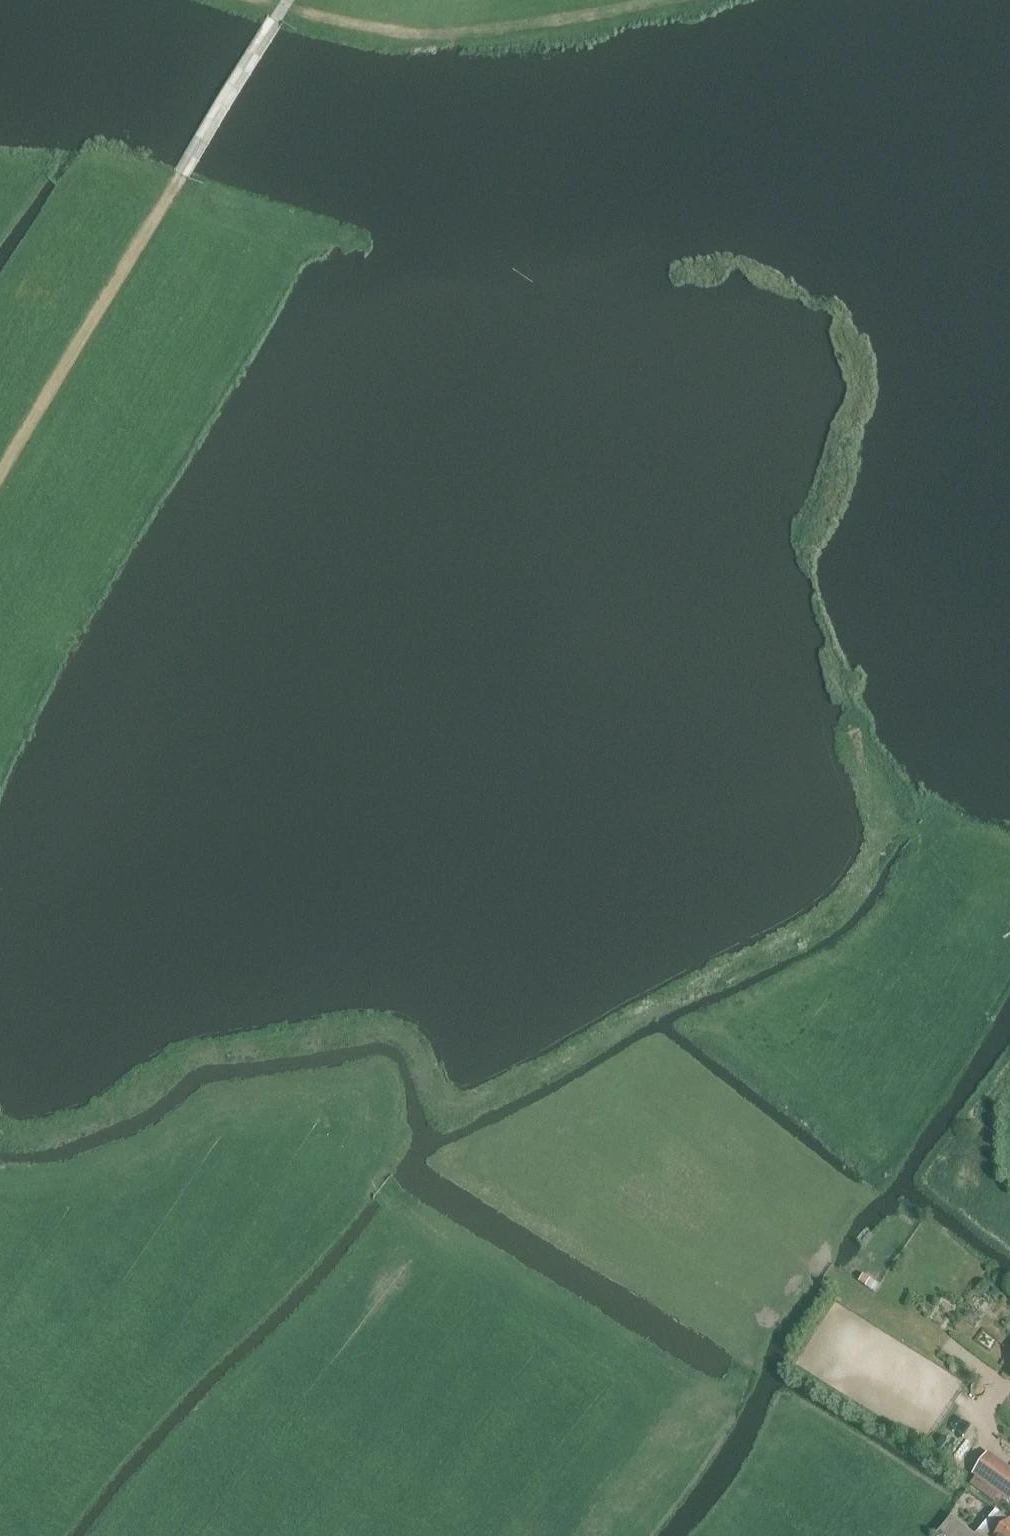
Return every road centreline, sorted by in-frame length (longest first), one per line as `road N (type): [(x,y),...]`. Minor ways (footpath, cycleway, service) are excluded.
road 1 (track): [(0,476),(283,0)]

